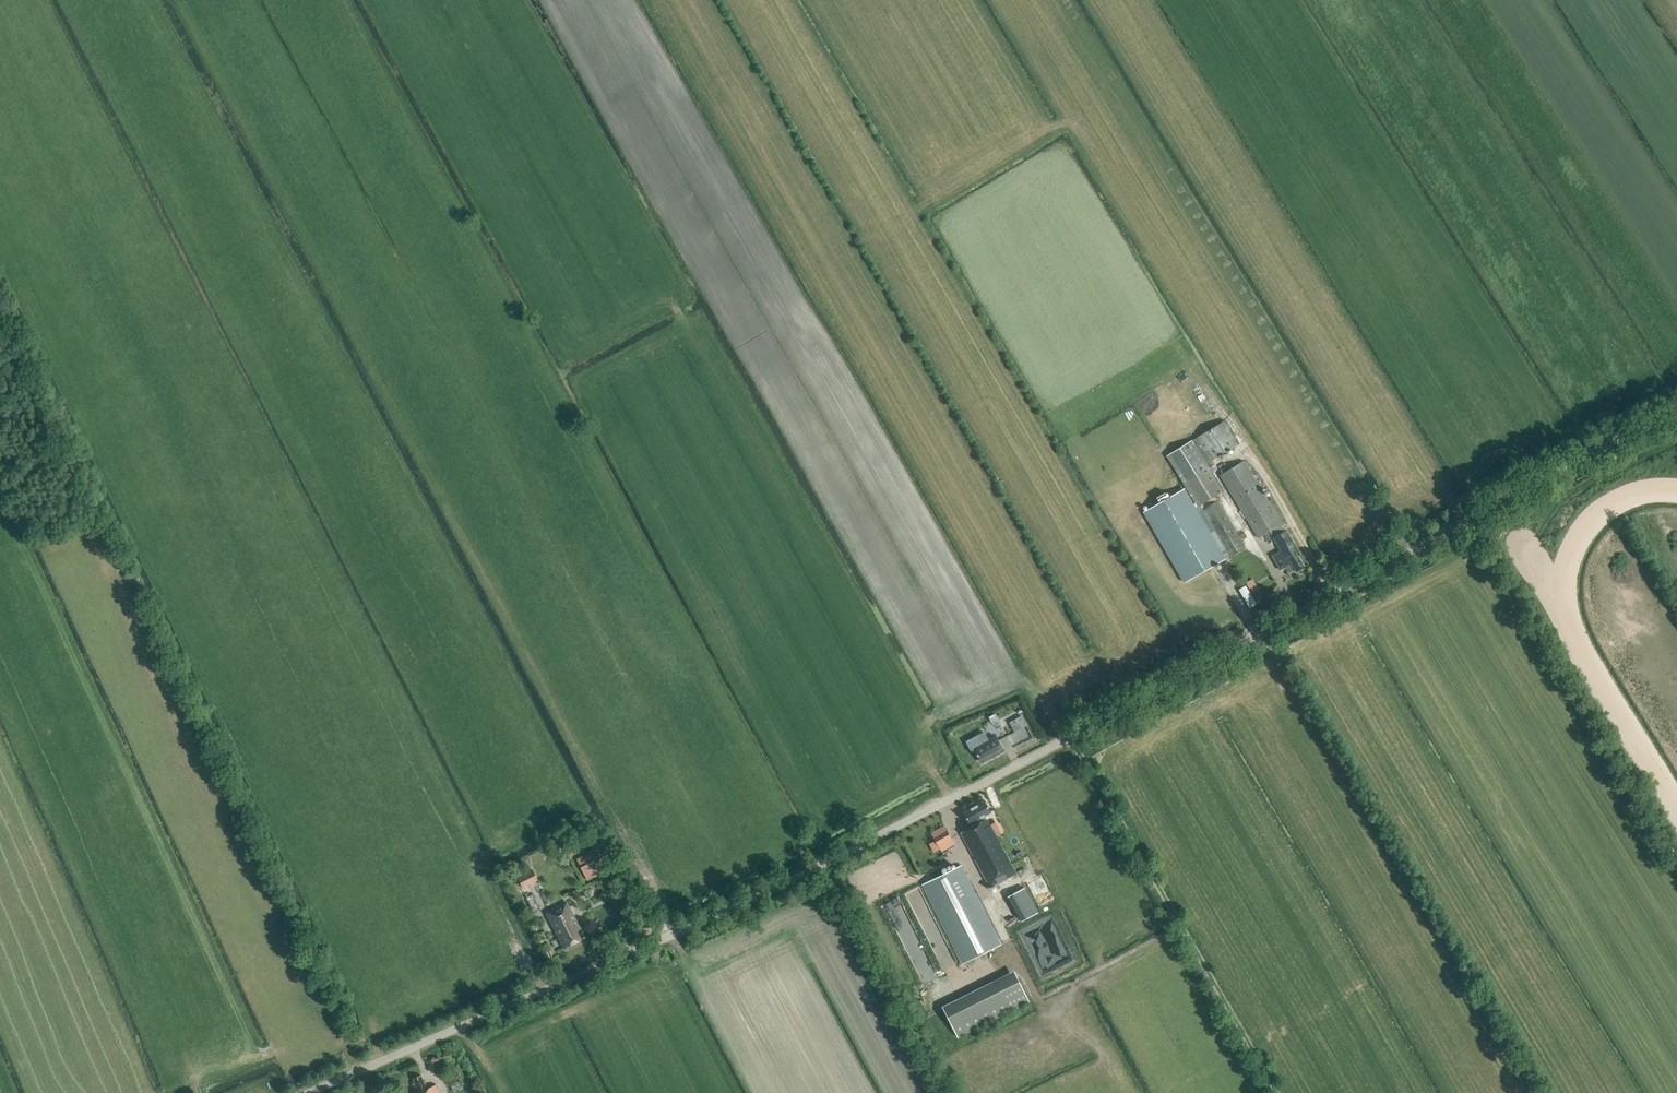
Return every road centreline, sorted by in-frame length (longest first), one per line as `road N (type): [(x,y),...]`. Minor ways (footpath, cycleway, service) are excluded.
road 1 (unclassified): [(310,1092),(820,862),(1067,738),(1676,406)]

